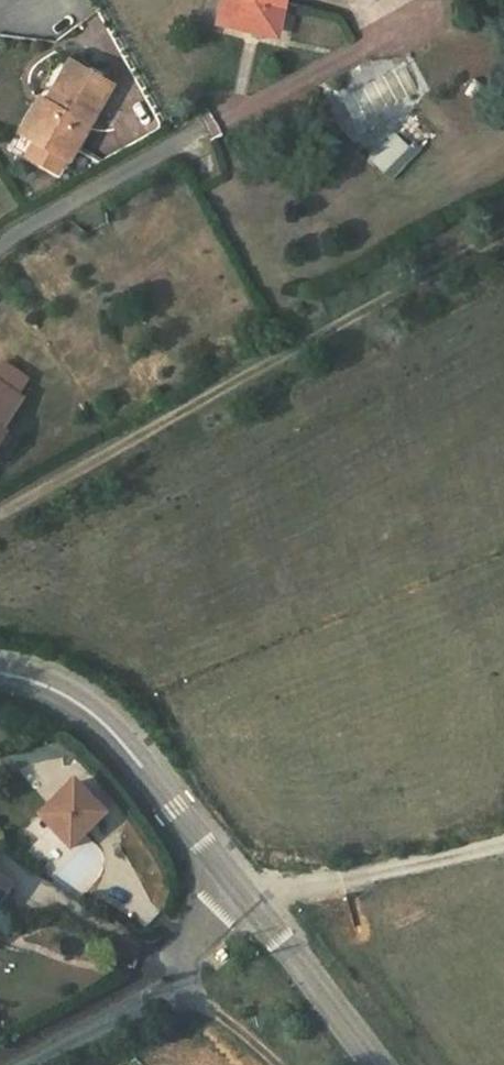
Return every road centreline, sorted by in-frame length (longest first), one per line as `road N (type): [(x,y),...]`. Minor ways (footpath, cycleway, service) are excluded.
road 1 (unclassified): [(0,670),(62,690),(112,731),(385,1064)]

